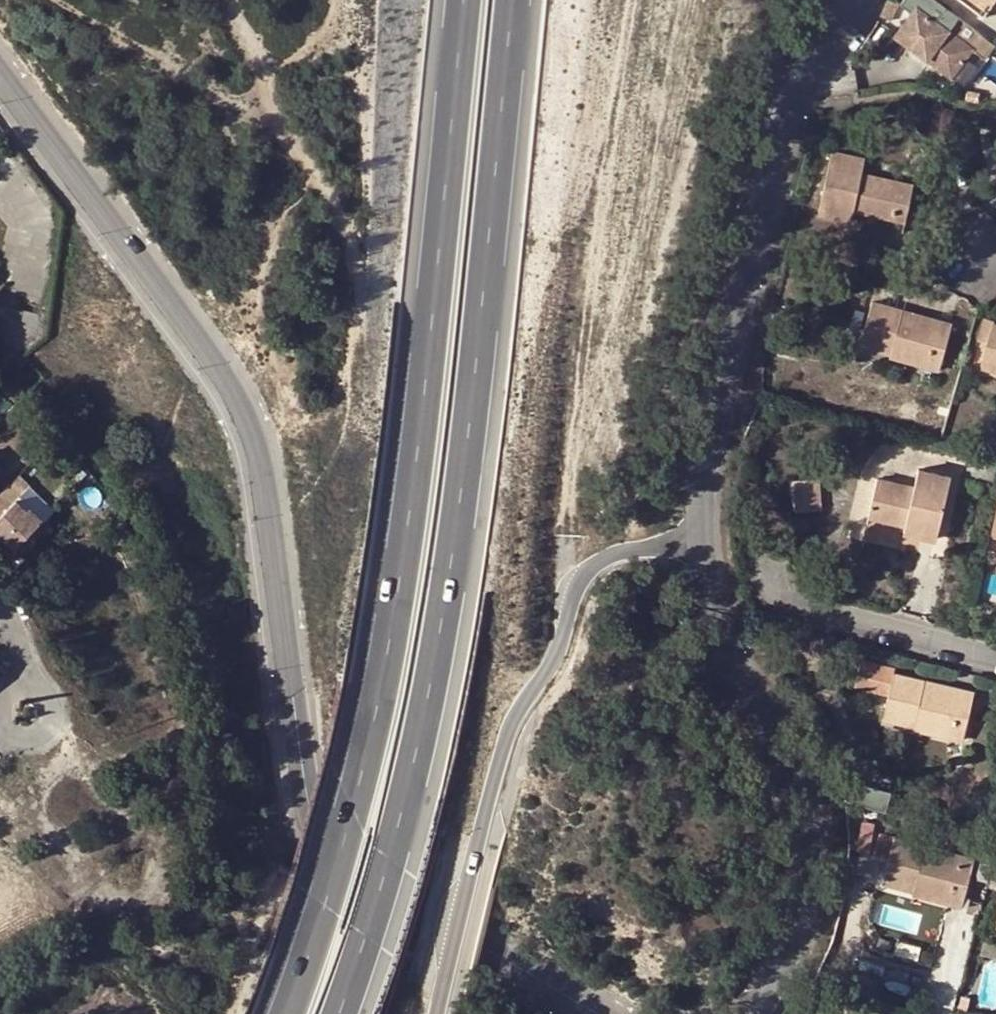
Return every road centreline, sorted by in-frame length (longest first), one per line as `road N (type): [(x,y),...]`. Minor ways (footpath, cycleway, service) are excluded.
road 1 (residential): [(591,1013),(338,872),(304,784),(253,430),(203,347),(0,79)]
road 2 (trunk): [(470,0),(430,439),(357,801),(284,1013)]
road 3 (trunk): [(353,1013),(409,839),(492,443),(535,0)]
road 4 (unclassified): [(718,534),(623,552),(567,582),(553,657),(513,726),(438,1013)]
road 5 (track): [(567,582),(569,536),(704,0)]
road 6 (residential): [(718,534),(712,497),(724,406),(767,197),(798,101),(851,0)]
road 7 (residential): [(755,1013),(788,970),(814,893),(808,823),(760,706),(729,607),(718,534)]
road 8 (residential): [(772,571),(779,615),(995,676)]

